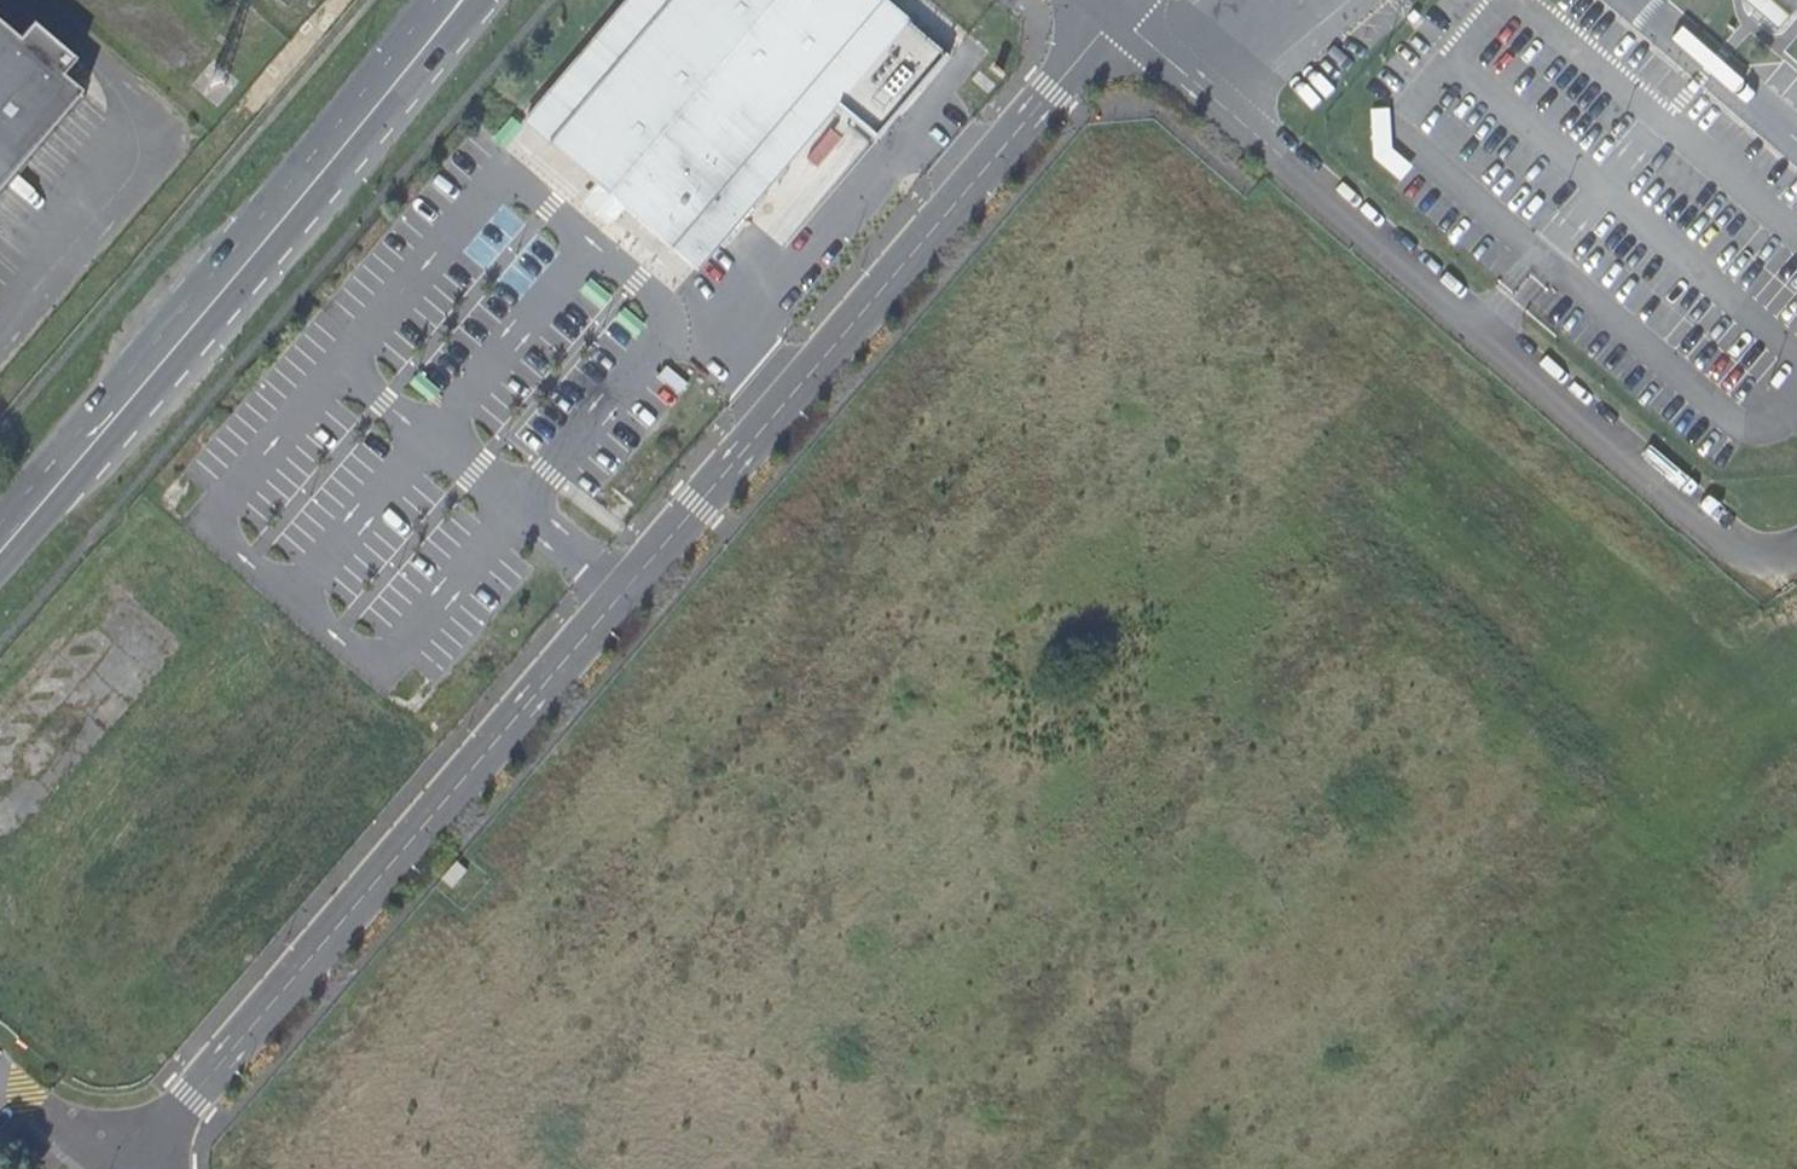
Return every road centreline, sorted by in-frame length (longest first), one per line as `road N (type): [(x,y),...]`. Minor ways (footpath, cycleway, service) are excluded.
road 1 (primary): [(381,103),(0,550)]
road 2 (primary): [(381,103),(477,0)]
road 3 (primary): [(446,0),(381,103)]

